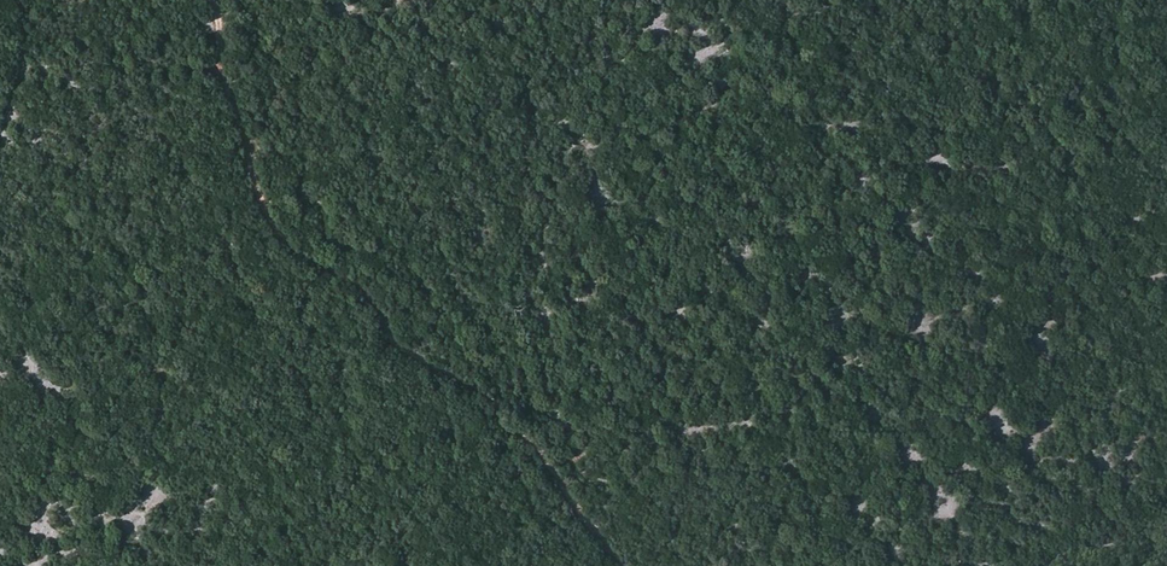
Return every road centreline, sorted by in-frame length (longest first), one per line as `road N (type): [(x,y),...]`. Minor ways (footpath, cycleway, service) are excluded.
road 1 (track): [(211,0),(217,65),(274,227),(294,249),(360,286),(407,354),(475,386),(537,448),(623,565)]

